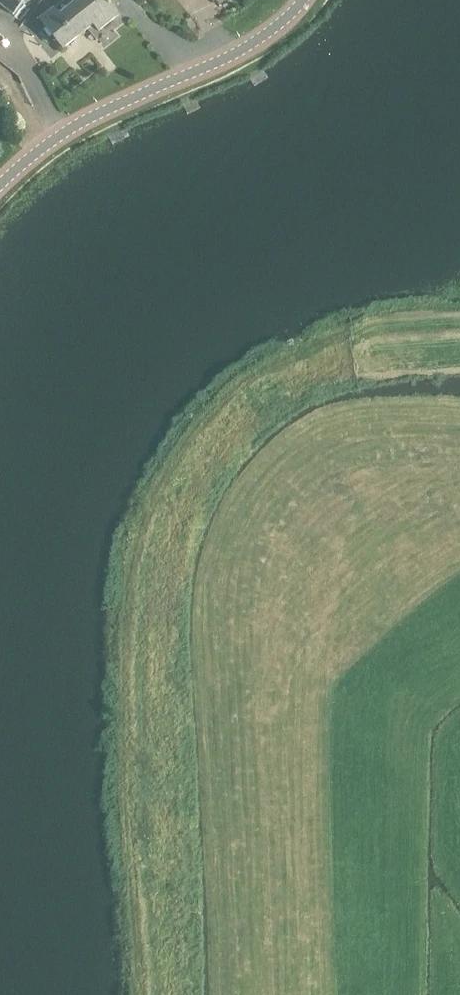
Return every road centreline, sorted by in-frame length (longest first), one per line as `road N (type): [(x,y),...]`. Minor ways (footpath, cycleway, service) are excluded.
road 1 (tertiary): [(305,0),(260,43),(59,137),(0,190)]

